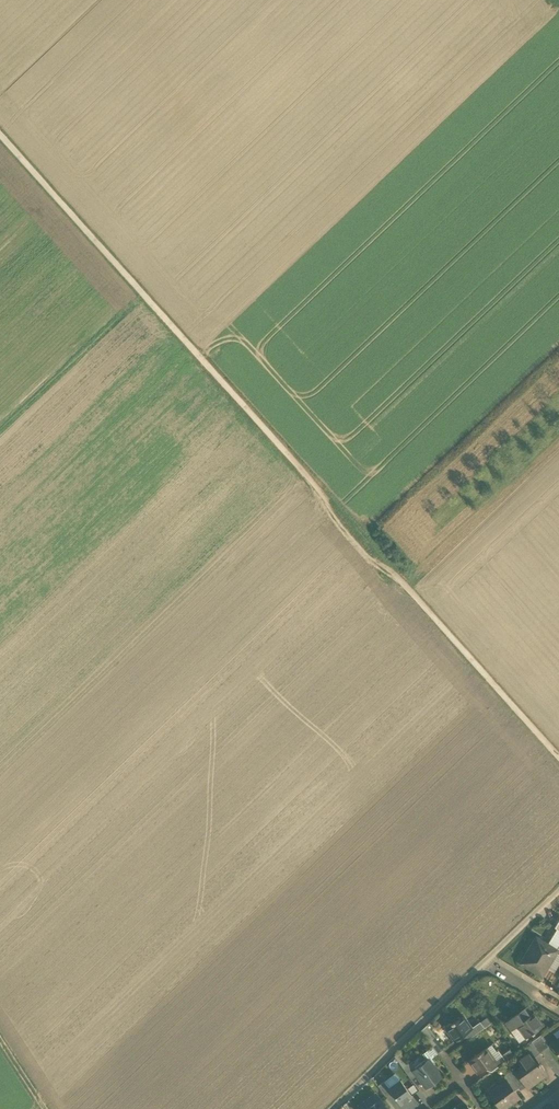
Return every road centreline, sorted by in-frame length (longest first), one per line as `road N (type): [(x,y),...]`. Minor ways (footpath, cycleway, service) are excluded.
road 1 (track): [(0,129),(558,754)]
road 2 (track): [(558,892),(335,1108)]

